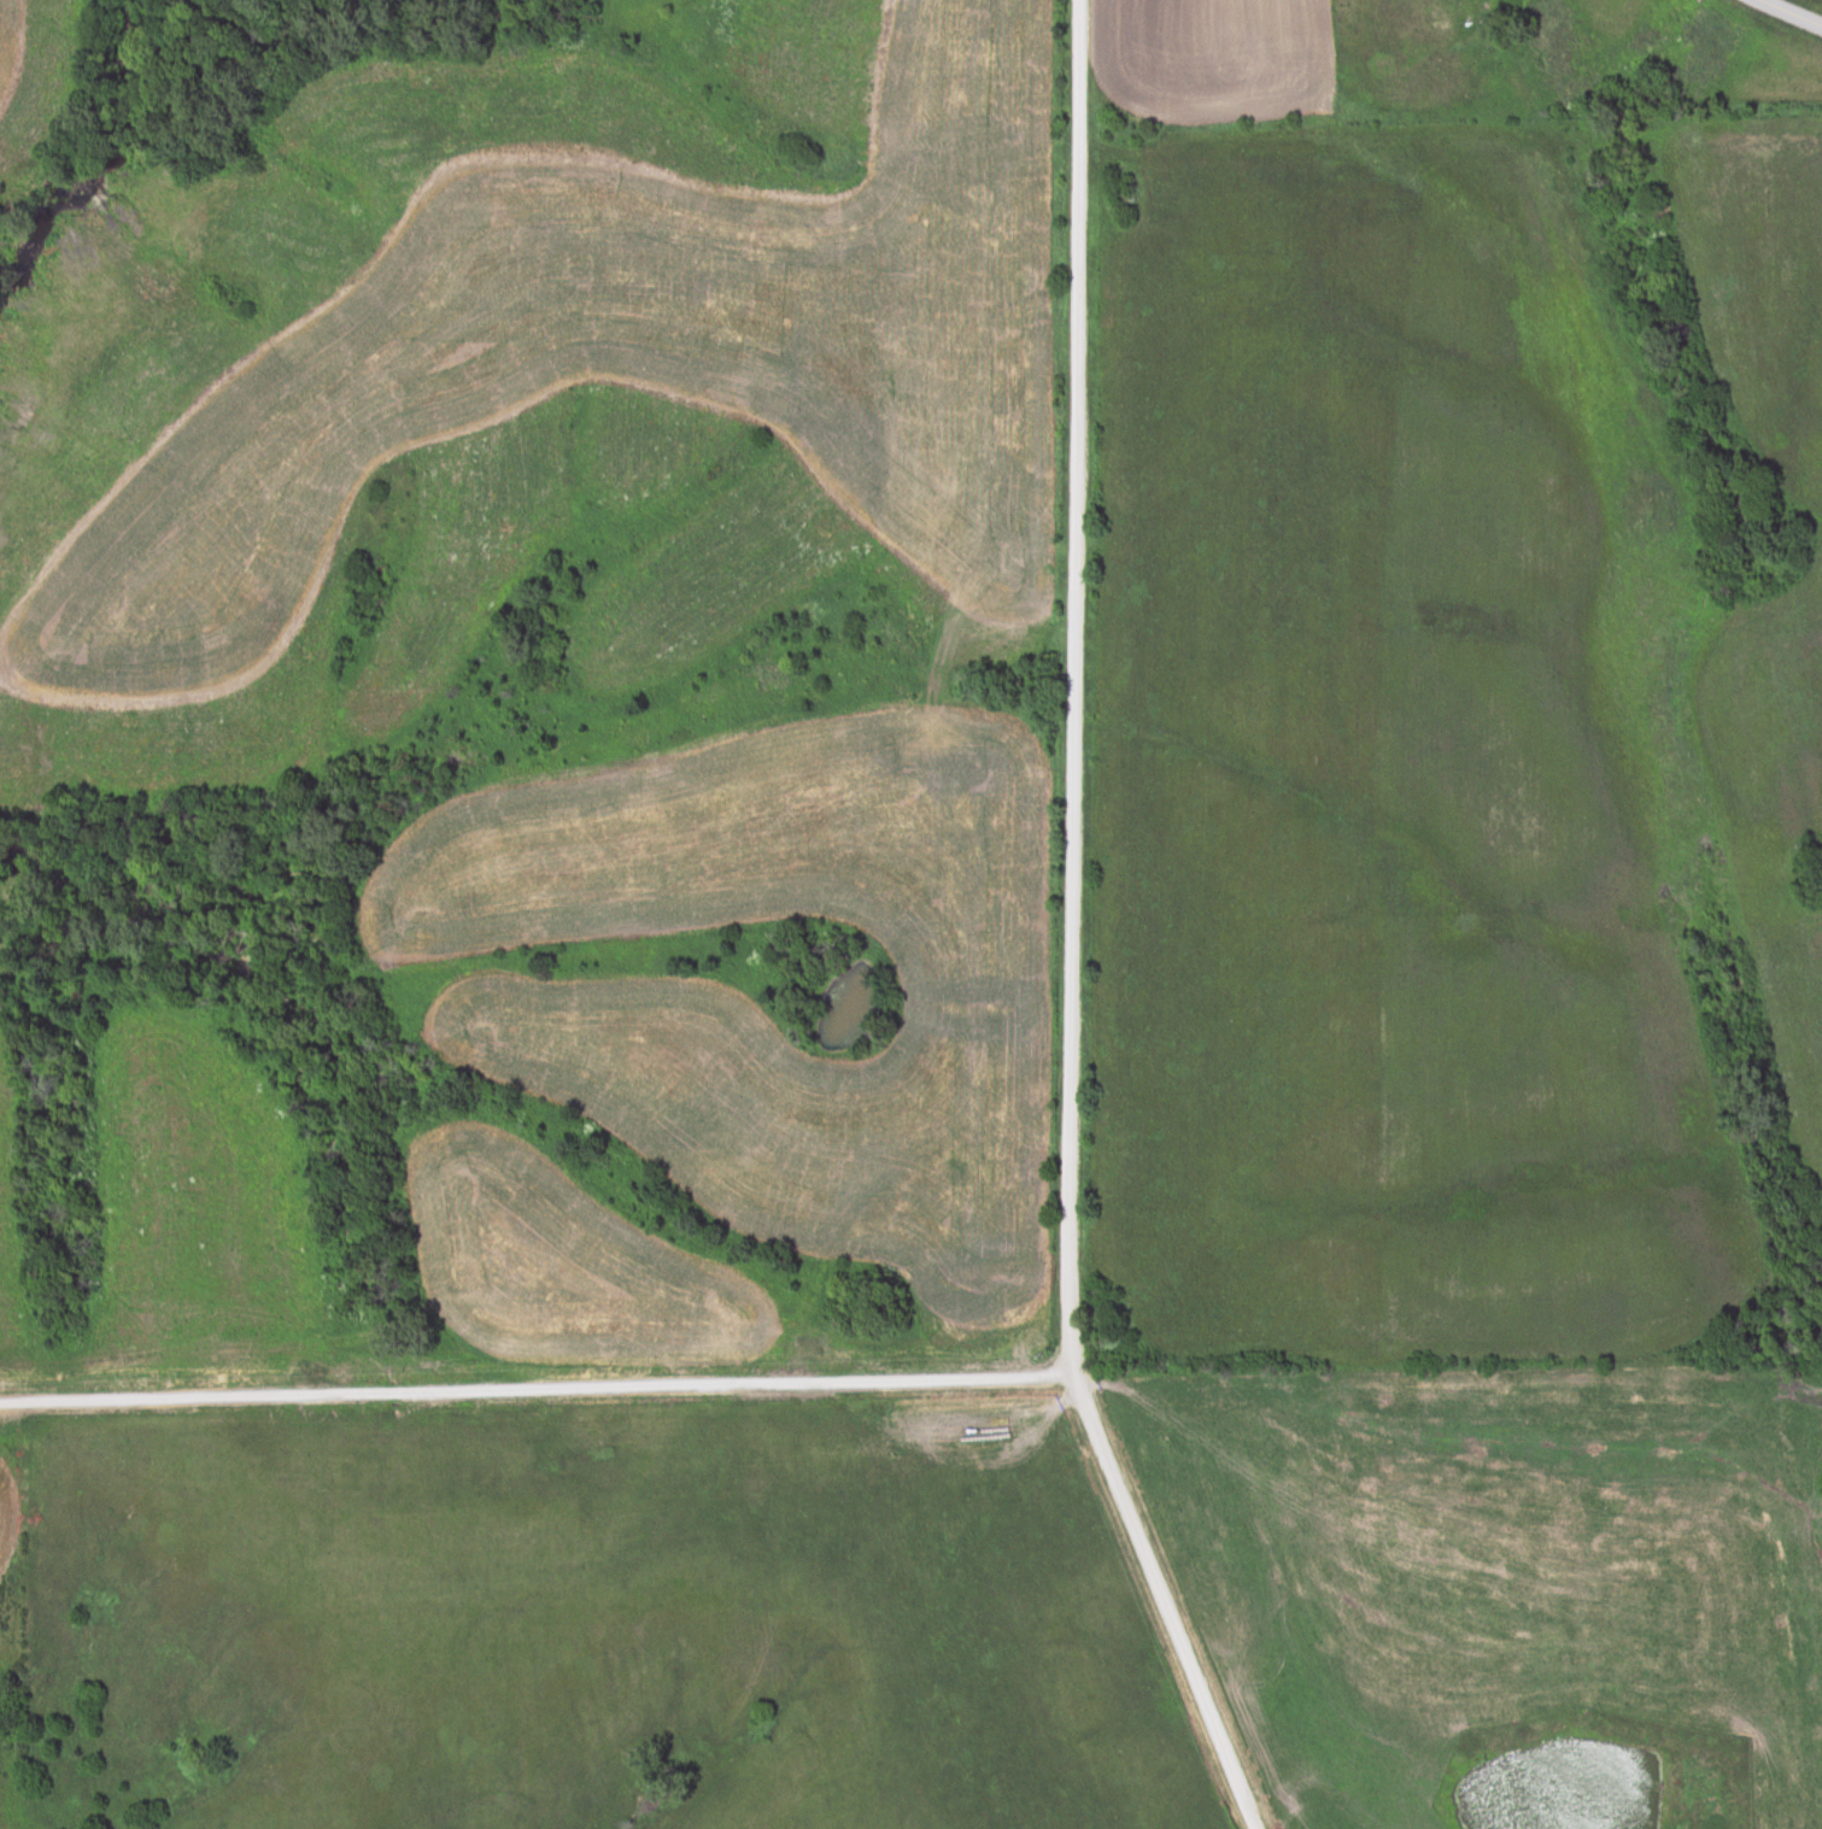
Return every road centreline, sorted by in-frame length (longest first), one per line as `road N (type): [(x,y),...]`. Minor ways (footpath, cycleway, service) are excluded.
road 1 (residential): [(1254,1828),(1084,1395),(1070,1320),(1078,0)]
road 2 (residential): [(1073,1346),(0,1375)]

